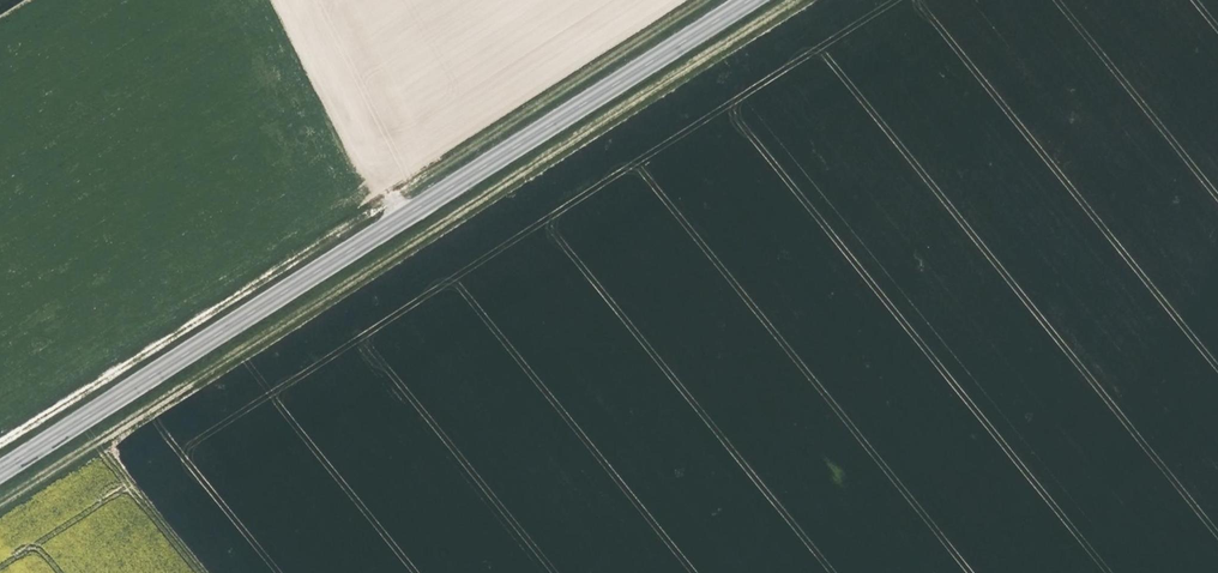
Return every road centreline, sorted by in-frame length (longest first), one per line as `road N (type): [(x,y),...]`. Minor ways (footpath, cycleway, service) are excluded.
road 1 (track): [(803,0),(98,441),(206,572)]
road 2 (secondary): [(0,473),(752,0)]
road 3 (track): [(390,200),(0,439)]
road 4 (track): [(707,0),(390,200),(403,219)]
road 5 (track): [(0,503),(98,441),(84,420)]

